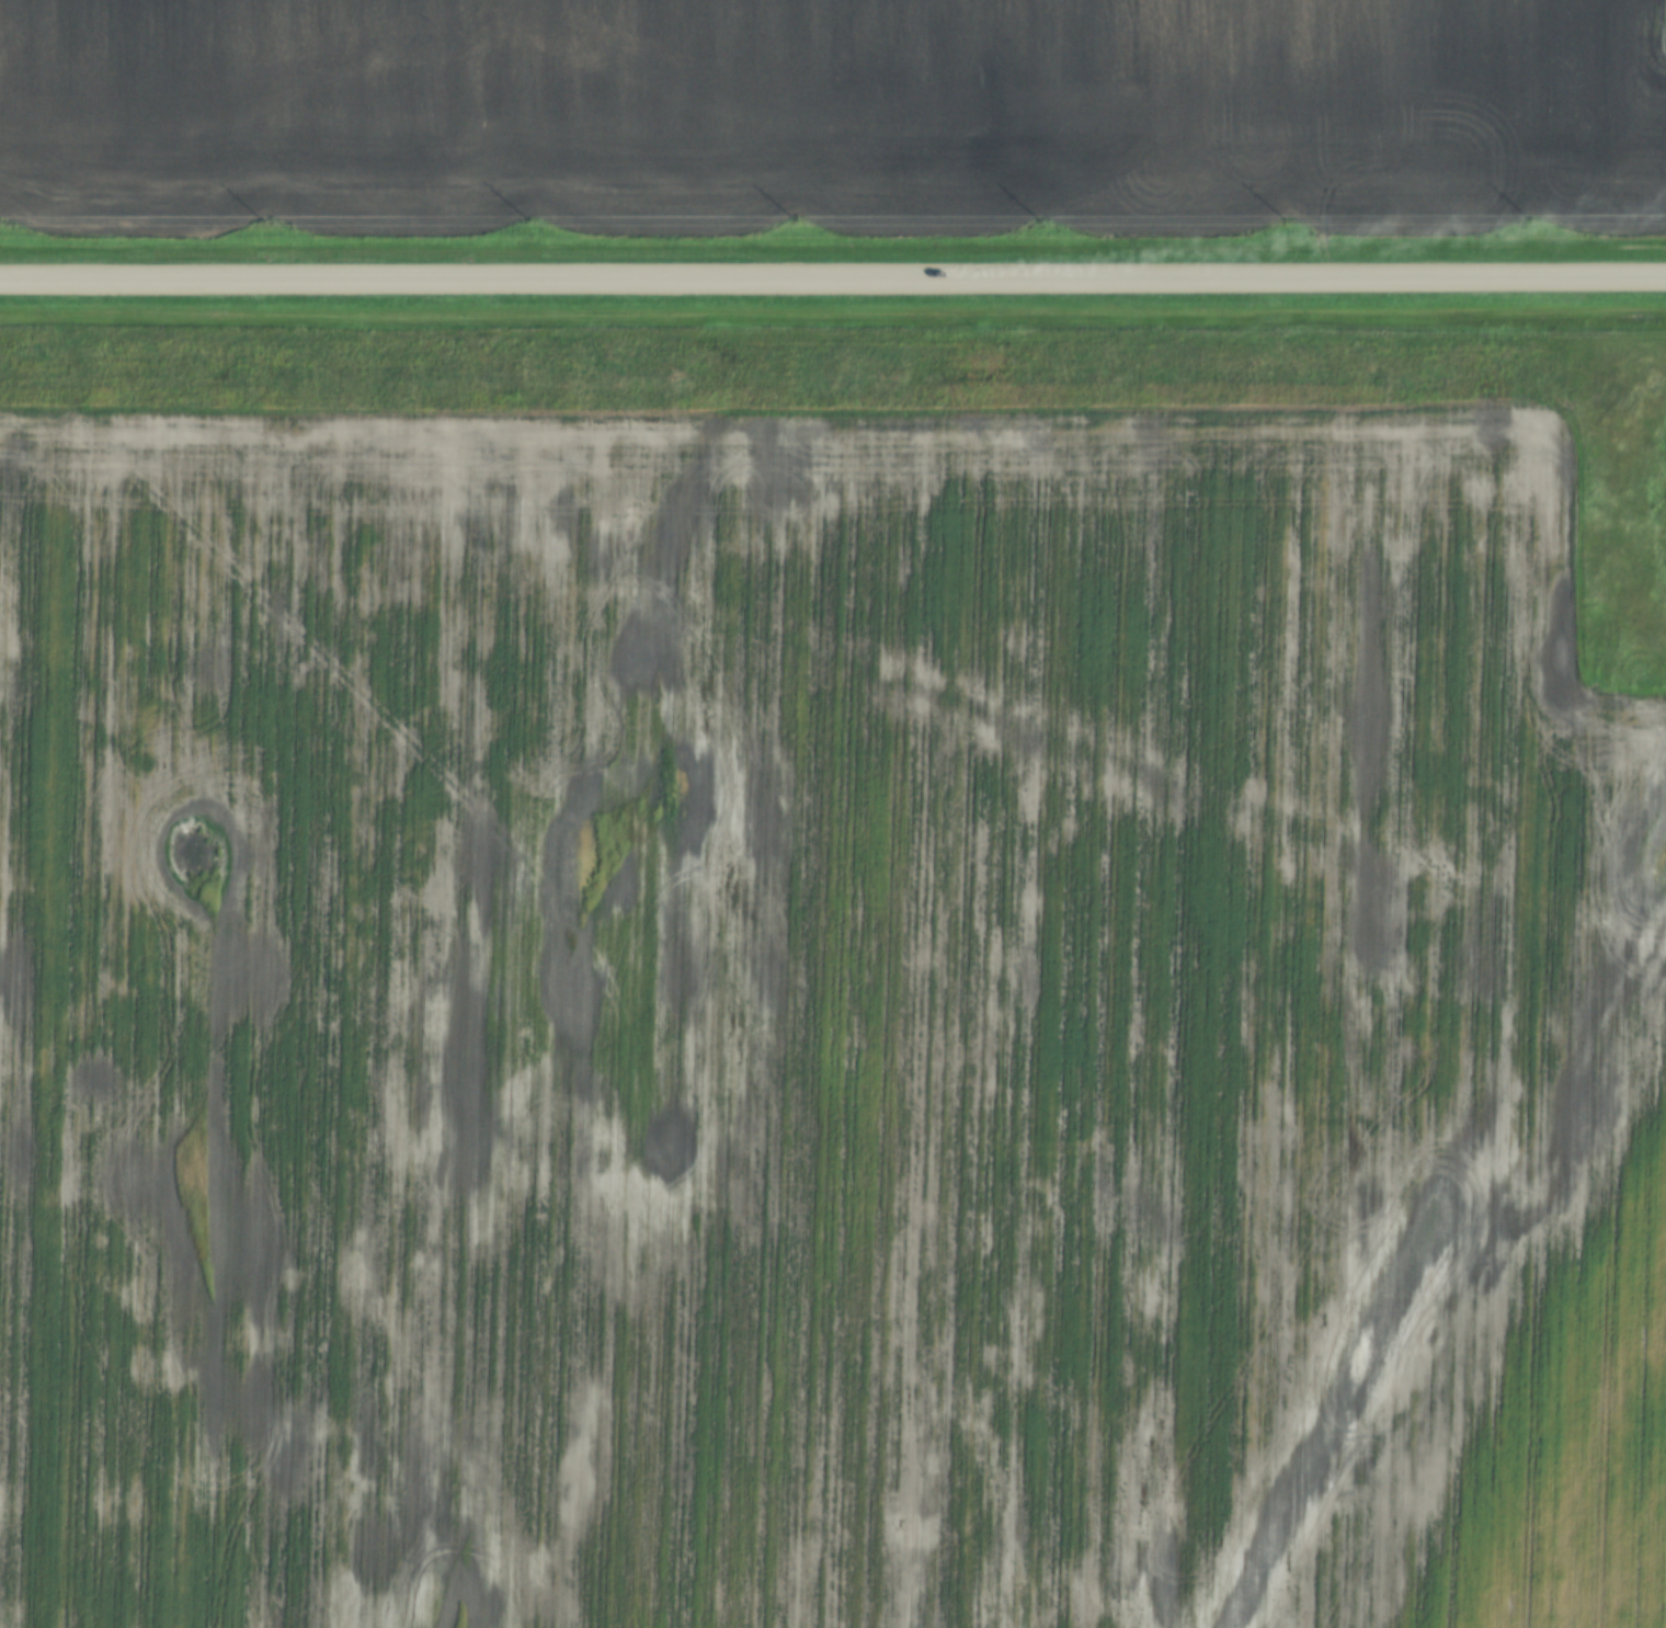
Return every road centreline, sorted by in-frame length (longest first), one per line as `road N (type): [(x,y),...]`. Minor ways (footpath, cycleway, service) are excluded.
road 1 (tertiary): [(1665,276),(0,279)]

